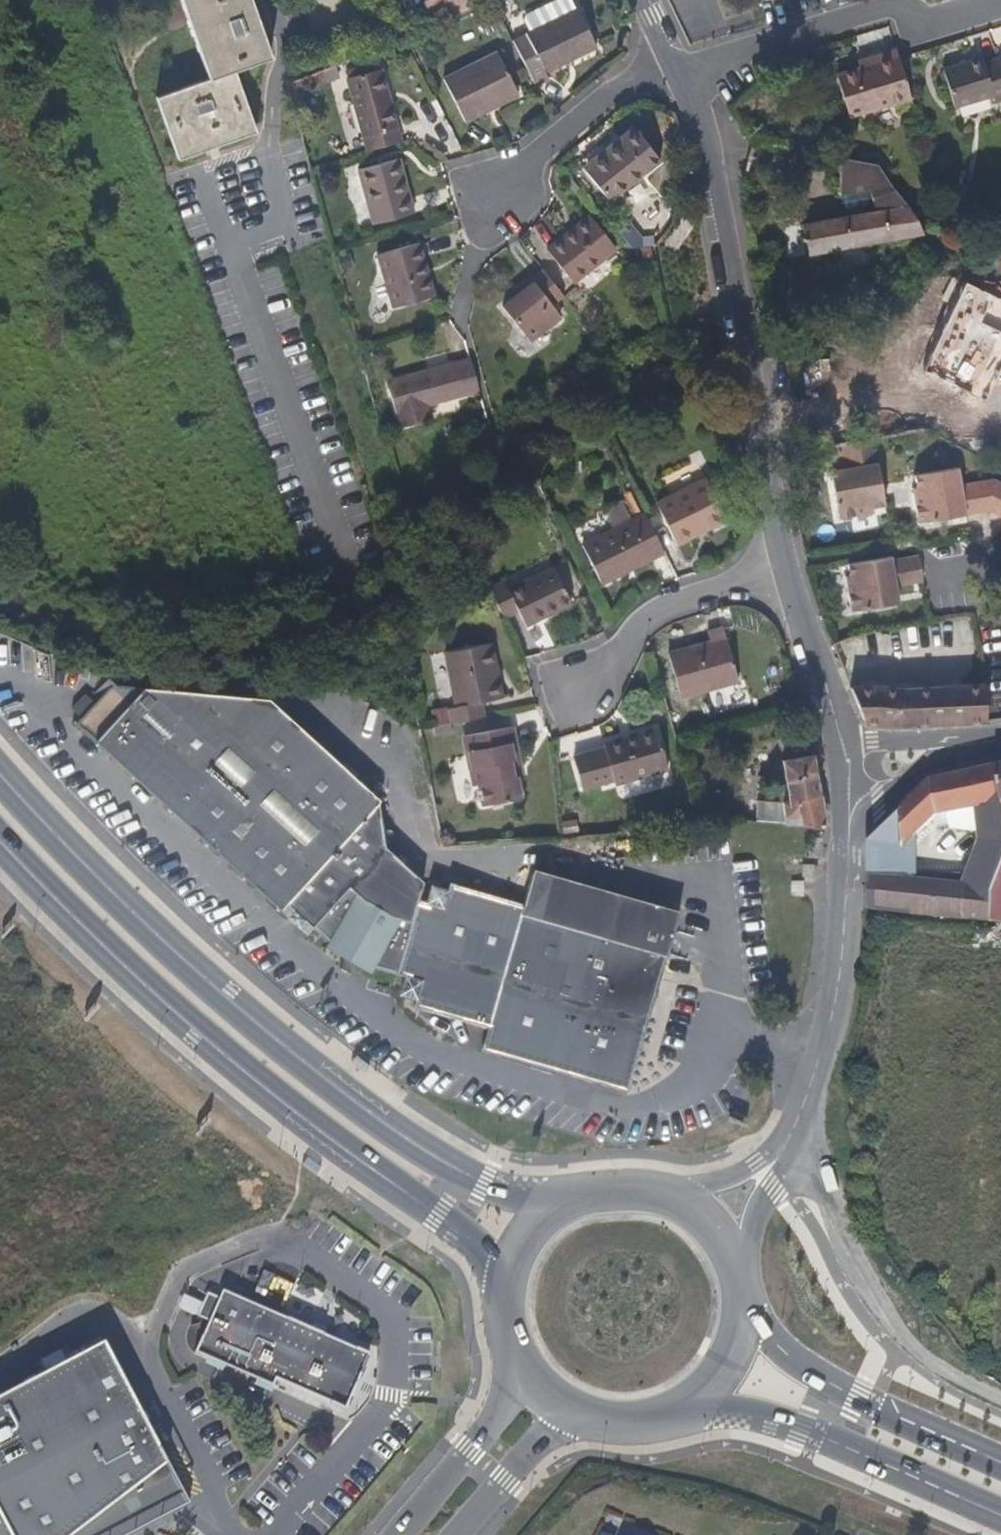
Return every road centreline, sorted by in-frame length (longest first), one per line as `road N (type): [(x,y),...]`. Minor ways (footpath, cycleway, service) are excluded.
road 1 (primary): [(549,1216),(415,1146),(338,1087),(222,994),(0,776)]
road 2 (primary): [(0,841),(203,1037),(492,1255),(509,1280)]
road 3 (residential): [(678,72),(736,293),(782,567)]
road 4 (residential): [(795,1142),(821,1063),(840,960),(846,802)]
road 5 (residential): [(1000,1401),(914,1353),(795,1142)]
road 6 (residential): [(678,72),(855,18),(958,14),(1000,1)]
road 7 (primary): [(712,1386),(1000,1521)]
road 8 (primary): [(1000,1452),(813,1366),(743,1321)]
road 9 (residential): [(782,567),(648,621),(608,669),(577,685)]
road 10 (residential): [(670,56),(492,193)]
road 11 (tertiary): [(533,1381),(402,1534)]
road 12 (residential): [(782,567),(842,744)]
road 13 (tertiary): [(460,1534),(564,1407)]
road 14 (primary): [(564,1407),(602,1422),(642,1423),(680,1410),(712,1386)]
road 15 (residential): [(846,802),(870,799),(980,745)]
road 16 (primary): [(683,1202),(646,1189),(606,1189),(549,1216)]
road 17 (residential): [(980,745),(842,744)]

